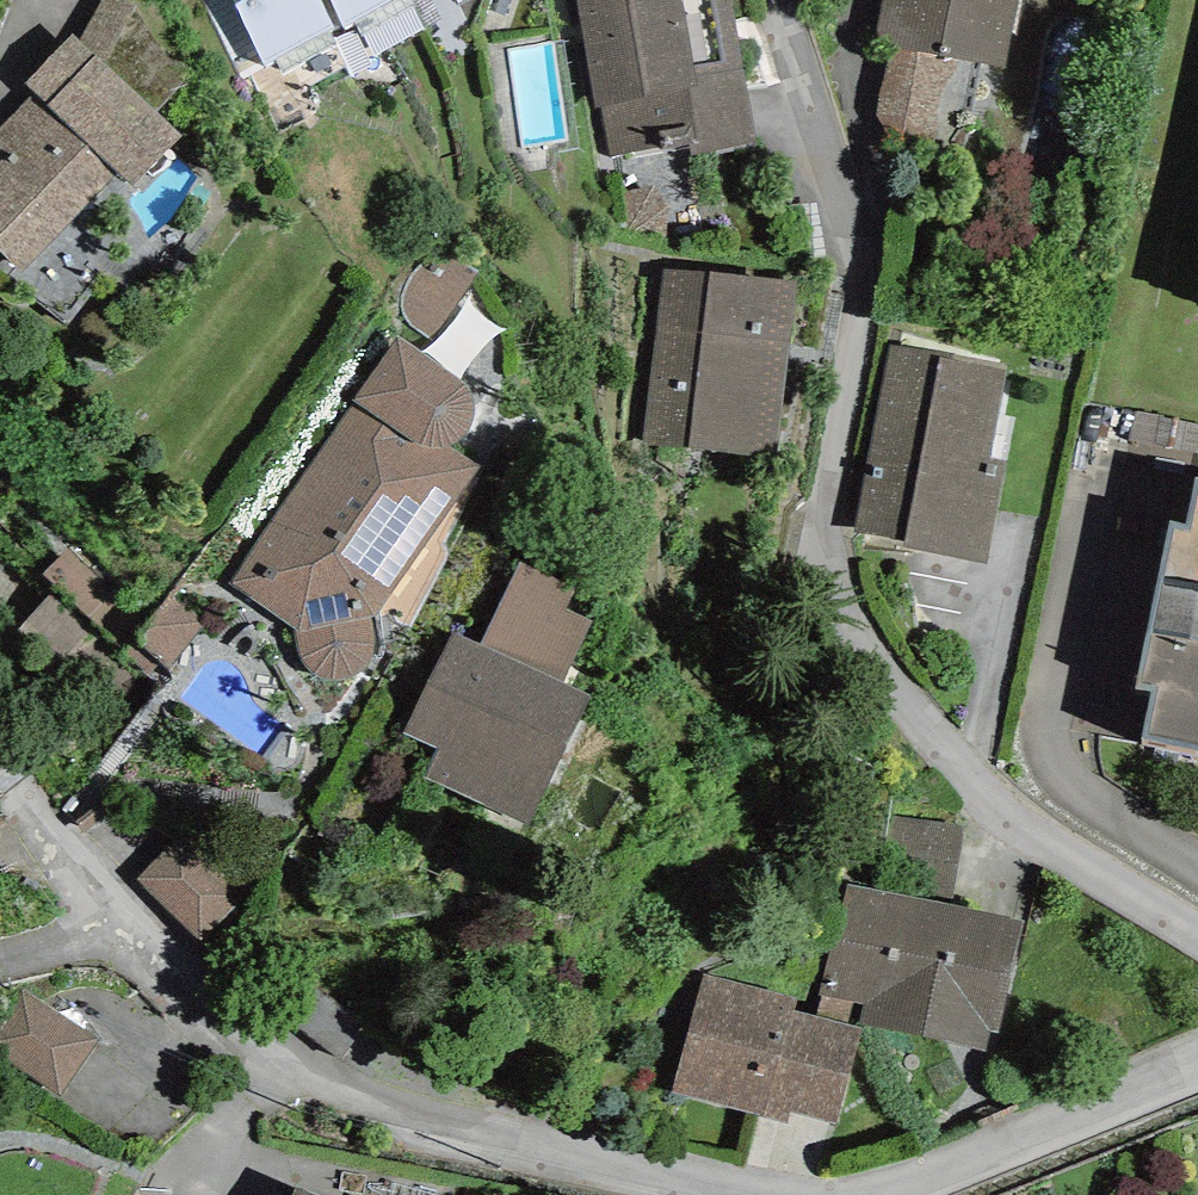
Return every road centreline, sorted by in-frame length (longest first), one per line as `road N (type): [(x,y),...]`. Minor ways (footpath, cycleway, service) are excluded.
road 1 (residential): [(1197,925),(965,772),(868,660),(827,566),(840,212),(785,0)]
road 2 (residential): [(737,1194),(306,1075),(242,1033),(111,919)]
road 3 (residential): [(1197,1076),(902,1194)]

